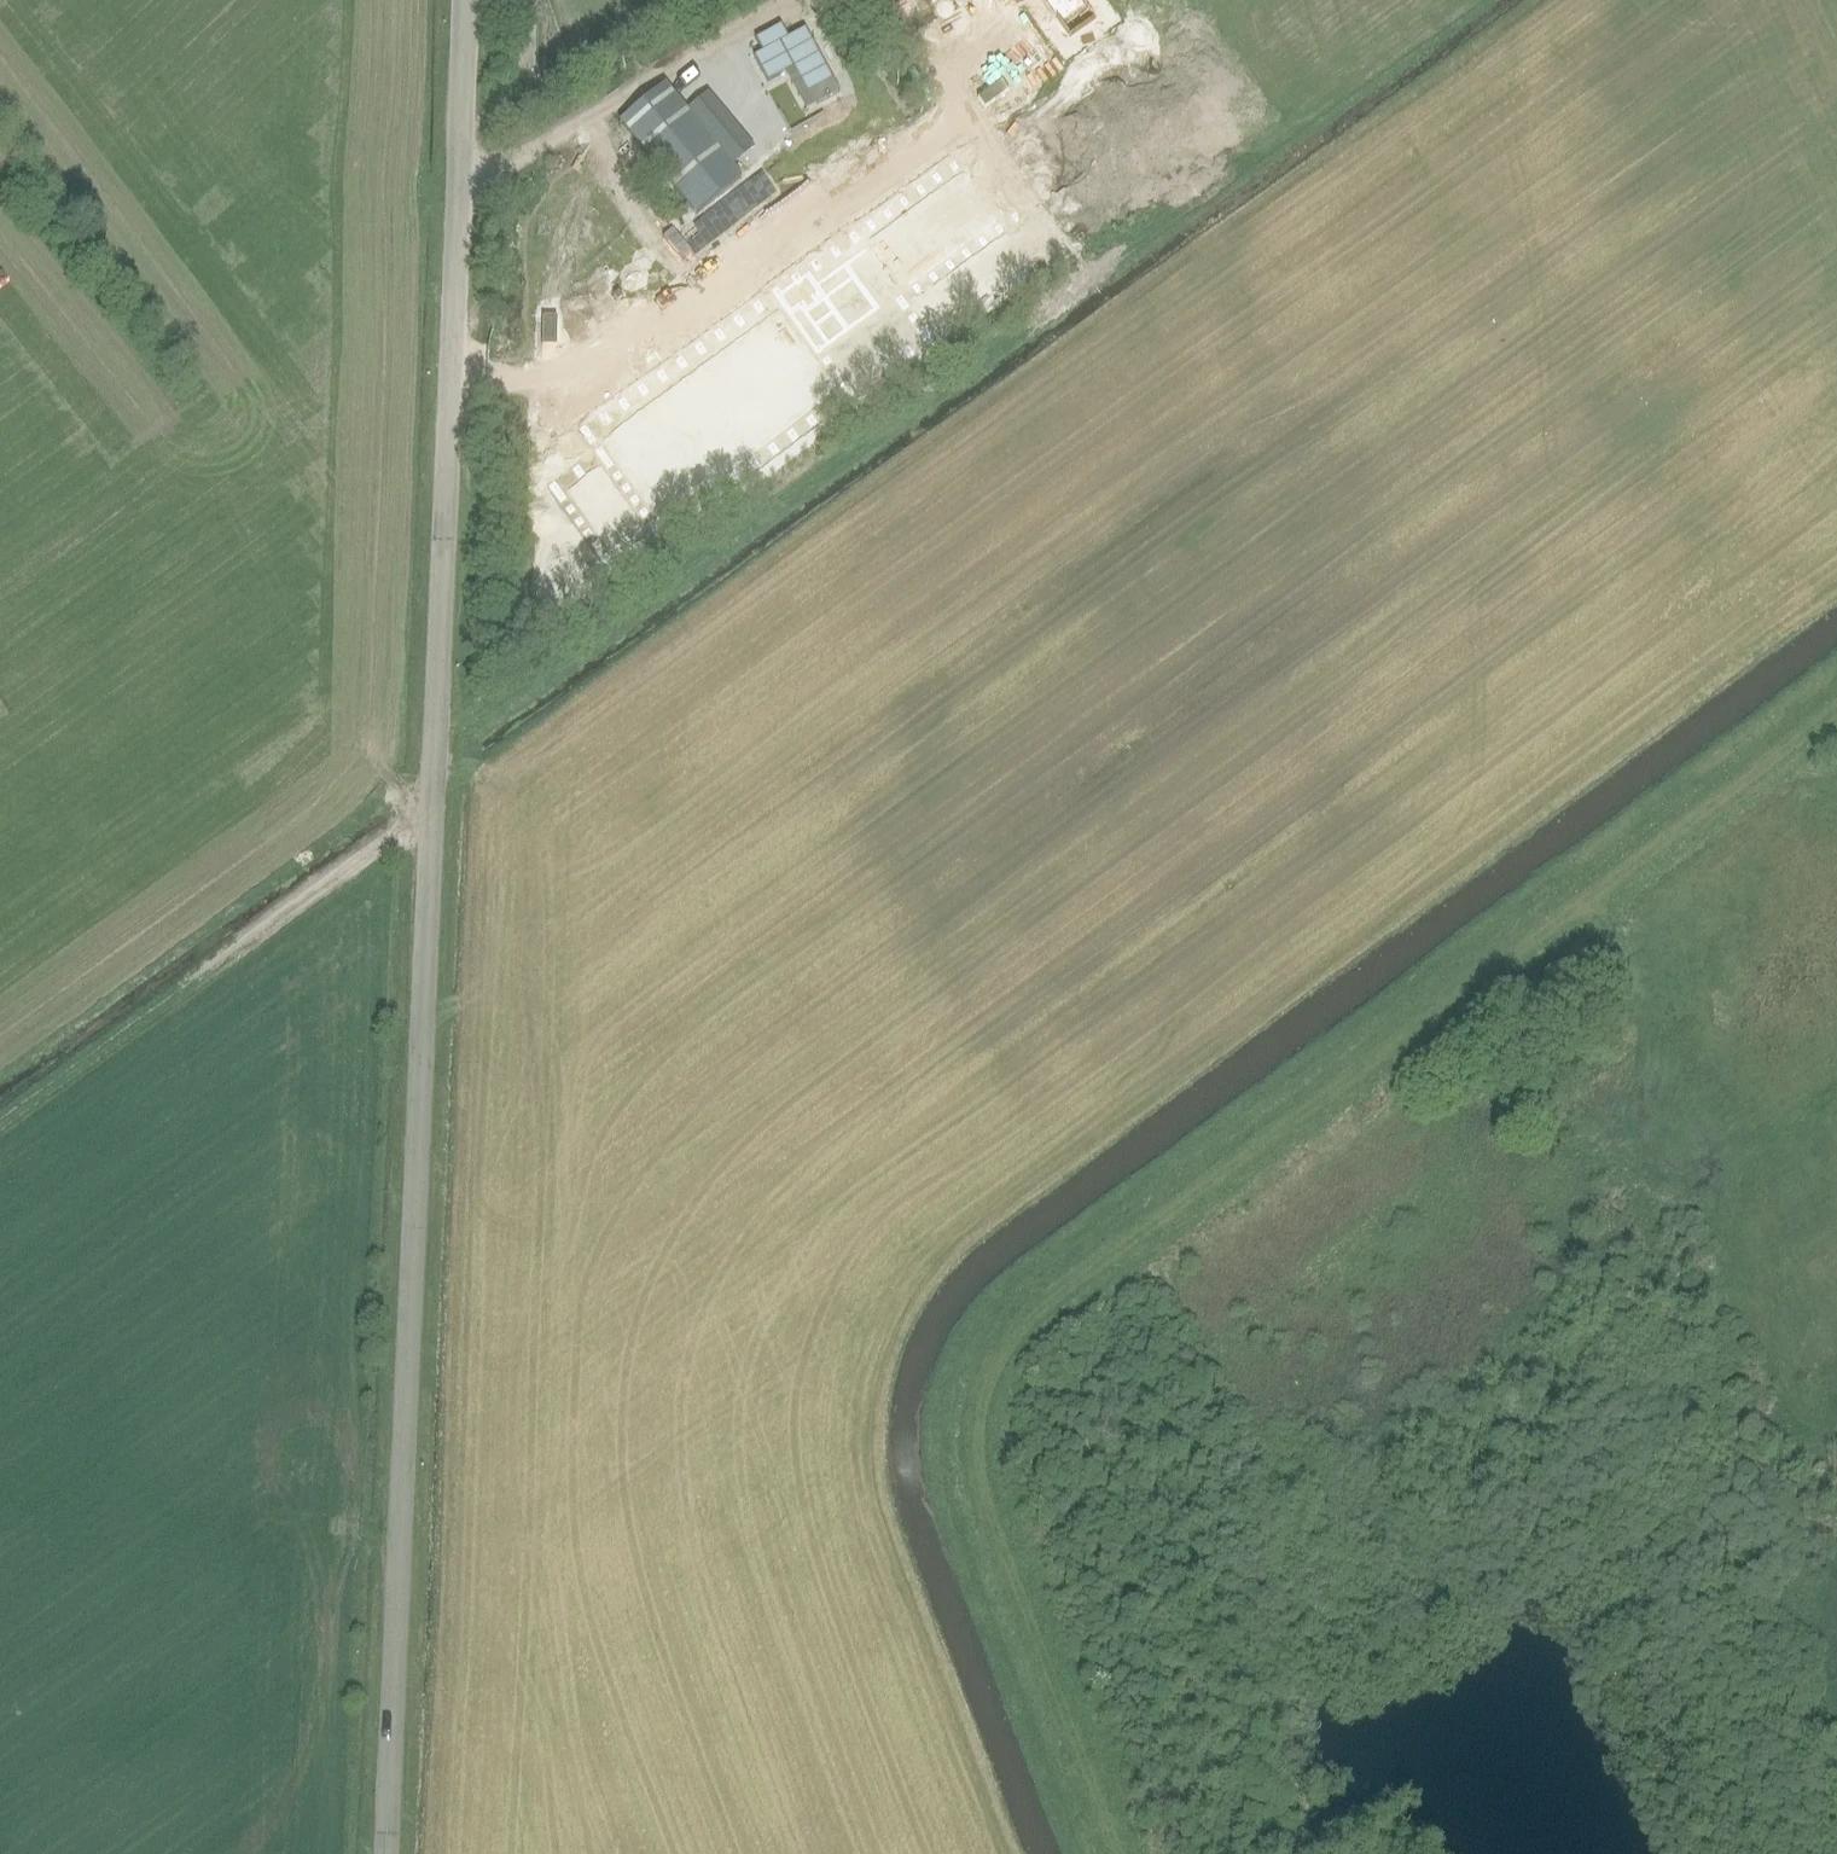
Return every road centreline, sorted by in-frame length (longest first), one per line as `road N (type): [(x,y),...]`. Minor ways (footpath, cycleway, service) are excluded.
road 1 (unclassified): [(386,1853),(465,0)]
road 2 (track): [(1836,729),(1027,1323),(988,1385),(981,1448),(994,1513),(1131,1853)]

